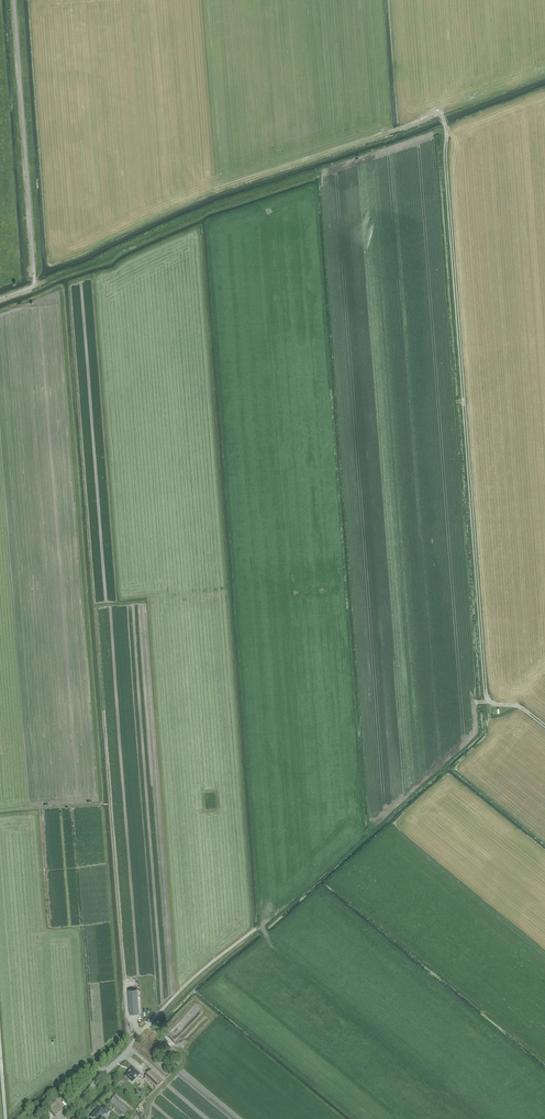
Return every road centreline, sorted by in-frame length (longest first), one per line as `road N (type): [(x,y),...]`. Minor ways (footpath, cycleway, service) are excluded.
road 1 (track): [(393,131),(442,113),(446,129),(489,701),(474,702)]
road 2 (track): [(446,129),(231,201),(34,283)]
road 3 (unclassified): [(58,1118),(183,987),(256,929)]

